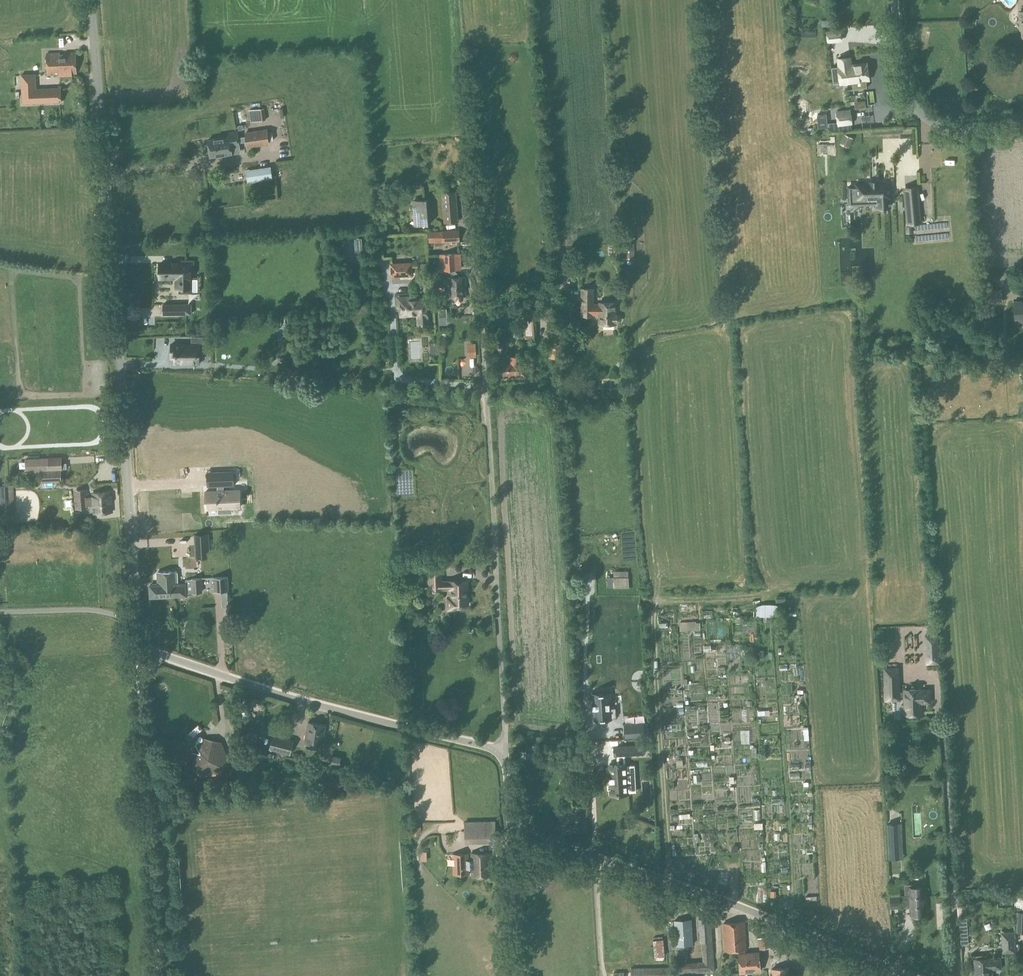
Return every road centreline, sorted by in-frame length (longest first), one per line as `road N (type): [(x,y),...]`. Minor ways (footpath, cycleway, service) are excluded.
road 1 (unclassified): [(135,624),(90,0)]
road 2 (unclassified): [(500,756),(471,181)]
road 3 (unclassified): [(500,756),(159,653),(138,641),(135,624)]
road 4 (unclassified): [(909,975),(577,852)]
road 5 (track): [(138,641),(159,975)]
road 6 (track): [(663,600),(653,622),(669,882)]
road 7 (unclassified): [(1022,127),(952,130),(923,116),(905,88),(896,0)]
road 8 (unclassified): [(135,624),(100,610),(0,611)]

